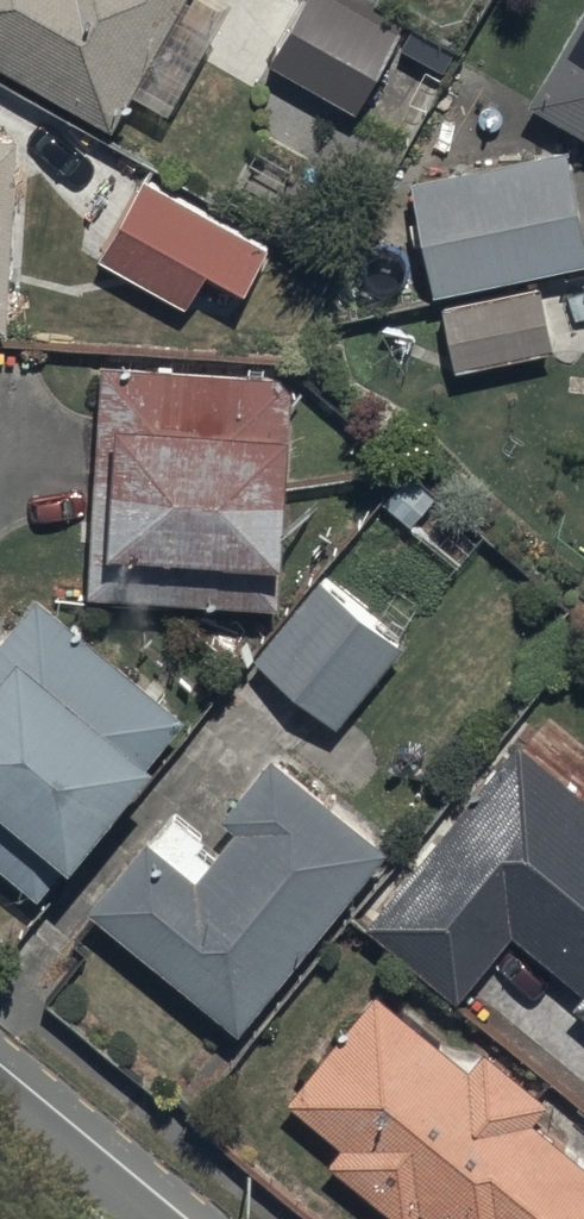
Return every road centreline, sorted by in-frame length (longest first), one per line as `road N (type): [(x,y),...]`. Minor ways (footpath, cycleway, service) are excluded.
road 1 (secondary): [(0,1126),(116,1218)]

